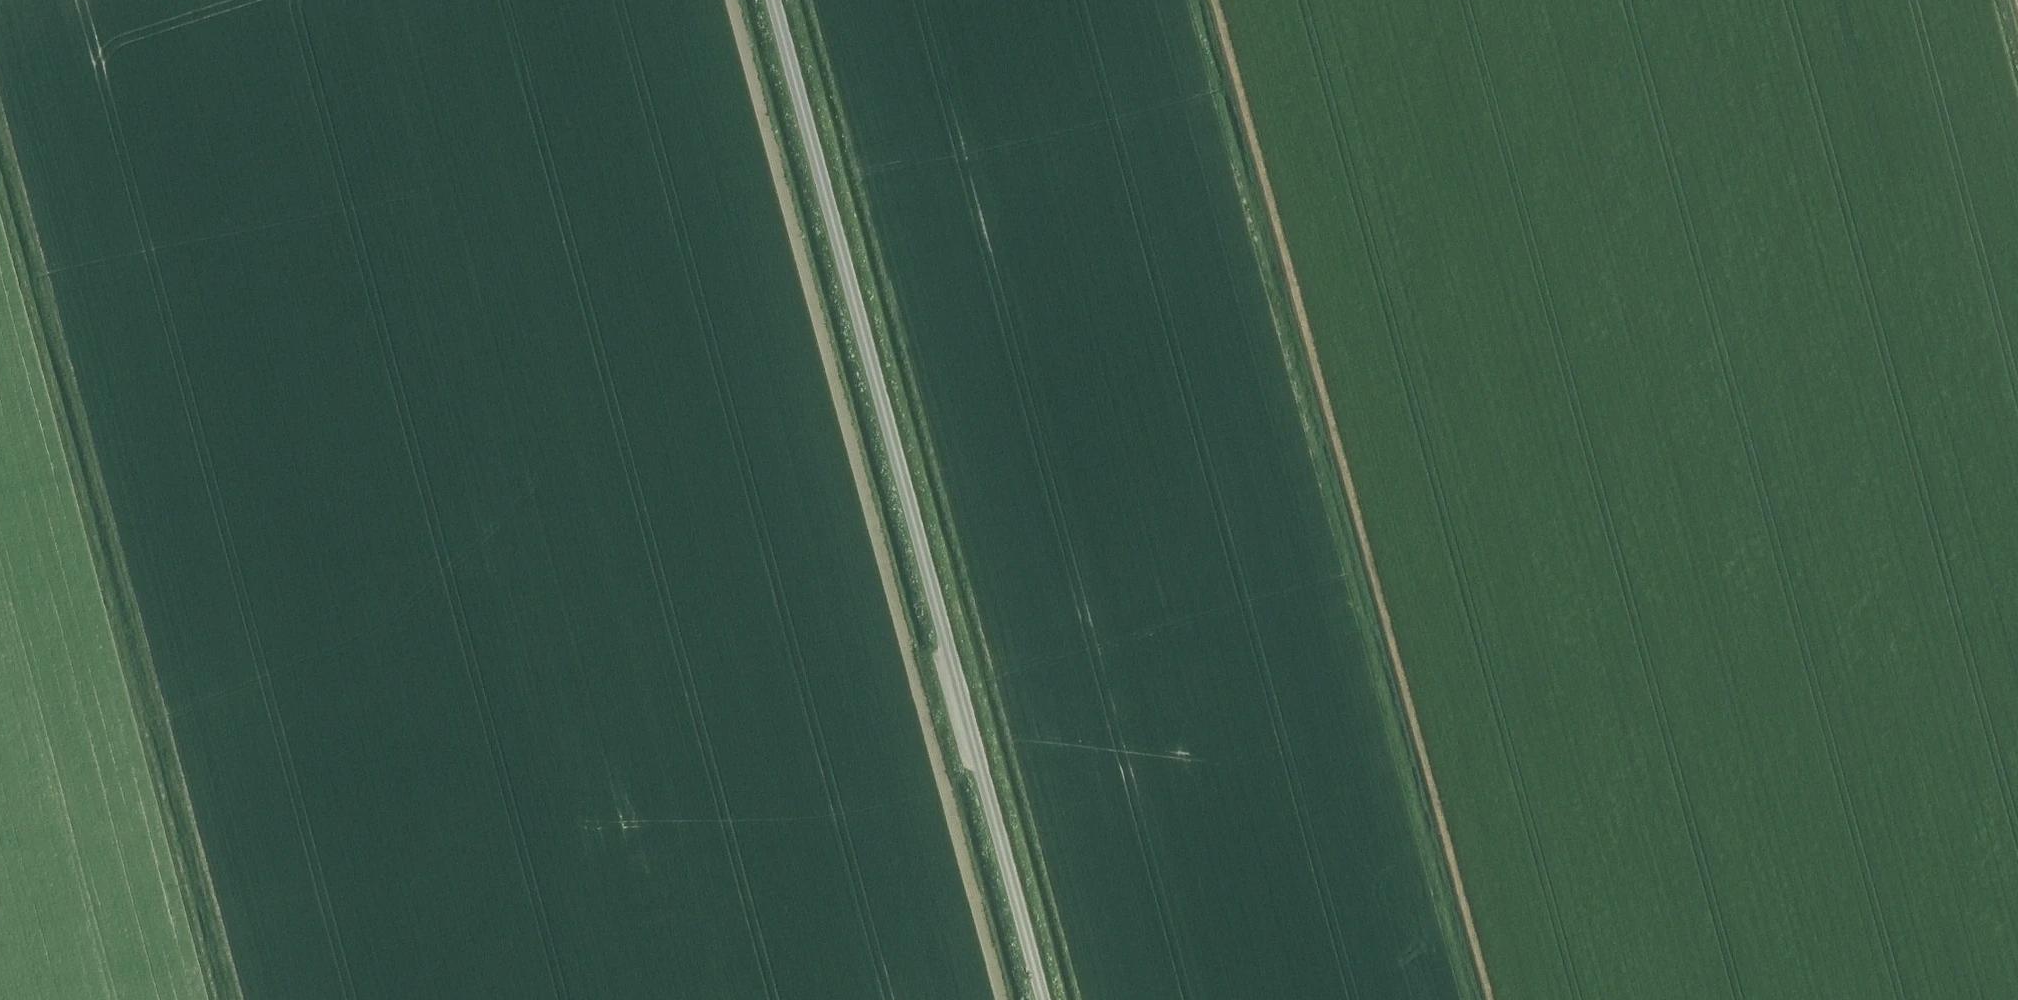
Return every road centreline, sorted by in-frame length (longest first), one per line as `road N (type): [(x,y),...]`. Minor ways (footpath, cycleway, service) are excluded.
road 1 (unclassified): [(1043,999),(771,0)]

